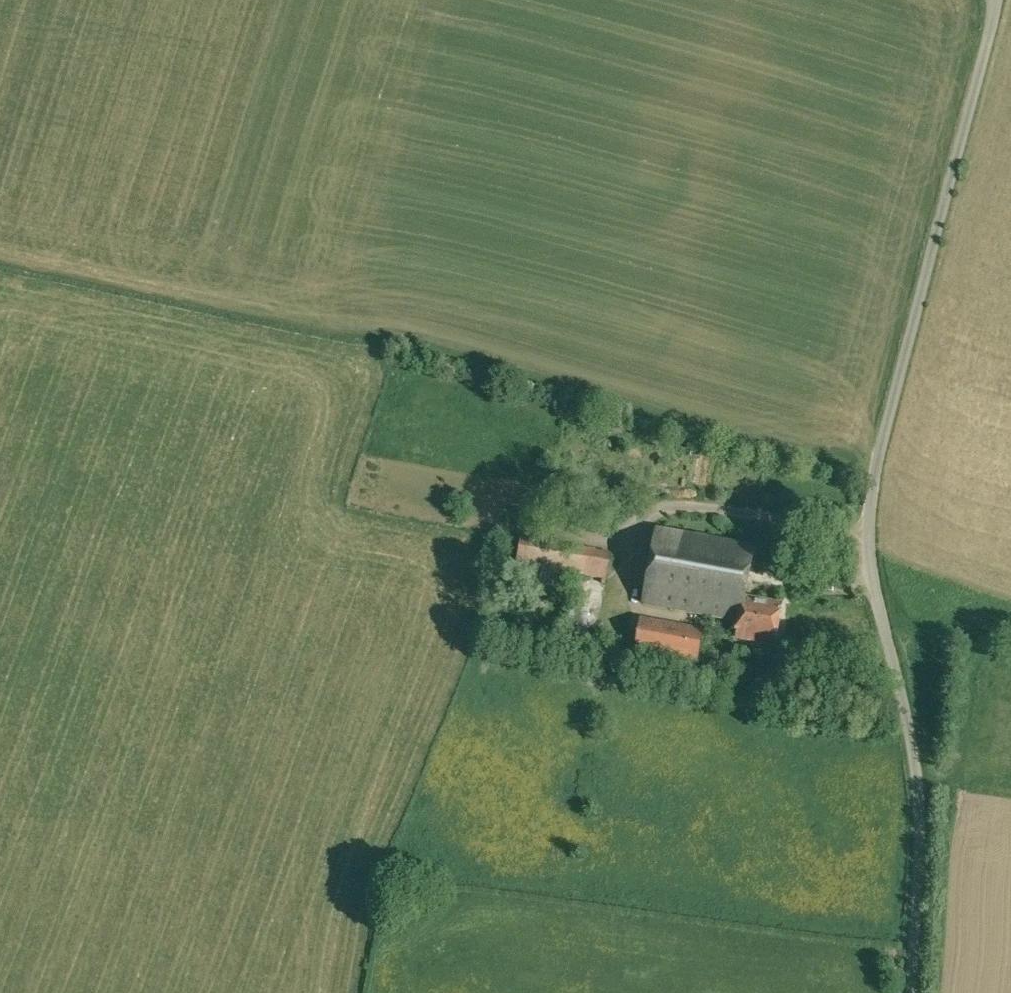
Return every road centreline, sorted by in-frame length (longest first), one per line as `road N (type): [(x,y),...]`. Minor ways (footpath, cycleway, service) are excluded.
road 1 (unclassified): [(915,992),(919,787),(909,714),(867,550),(879,462),(1000,0)]

